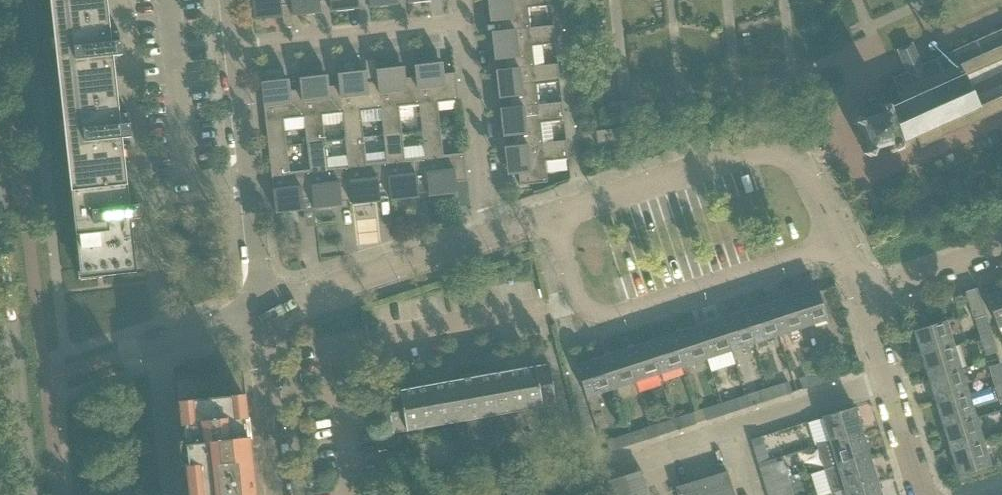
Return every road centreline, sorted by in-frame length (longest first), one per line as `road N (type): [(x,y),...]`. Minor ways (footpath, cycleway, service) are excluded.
road 1 (residential): [(861,298),(807,170),(788,155),(758,147),(588,203)]
road 2 (residential): [(261,308),(232,46)]
road 3 (residential): [(261,308),(490,235)]
road 4 (residential): [(232,46),(468,20)]
road 5 (residential): [(490,235),(468,20)]
road 6 (residential): [(922,494),(861,298)]
road 7 (residential): [(281,494),(261,308)]
road 8 (residential): [(861,298),(1001,247)]
road 9 (residential): [(123,354),(261,308)]

